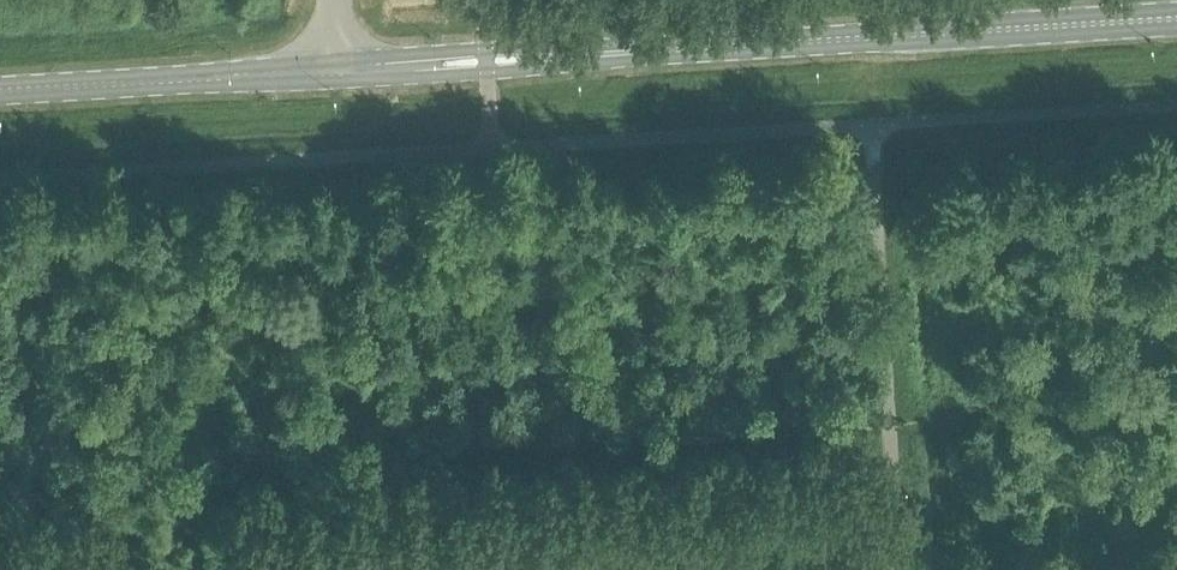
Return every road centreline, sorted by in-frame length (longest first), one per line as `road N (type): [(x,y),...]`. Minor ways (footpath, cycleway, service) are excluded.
road 1 (tertiary): [(332,82),(785,42)]
road 2 (tertiary): [(785,42),(331,55)]
road 3 (tertiary): [(785,42),(1176,19)]
road 4 (tertiary): [(331,55),(8,89)]
road 5 (tertiary): [(8,89),(332,82)]

